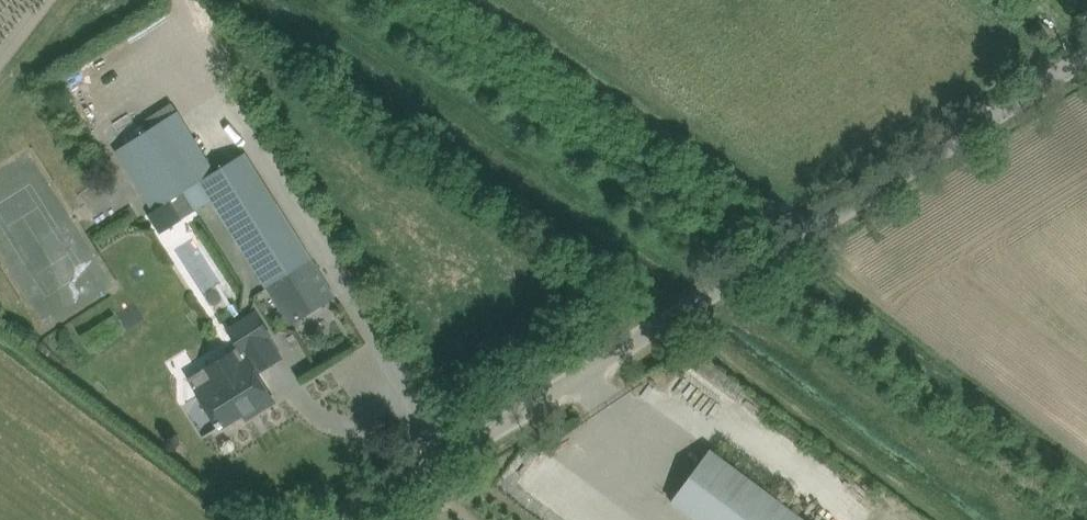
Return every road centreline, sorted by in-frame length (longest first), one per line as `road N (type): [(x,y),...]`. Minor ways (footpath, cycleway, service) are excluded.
road 1 (track): [(943,519),(223,0)]
road 2 (unclassified): [(349,519),(1086,52)]

